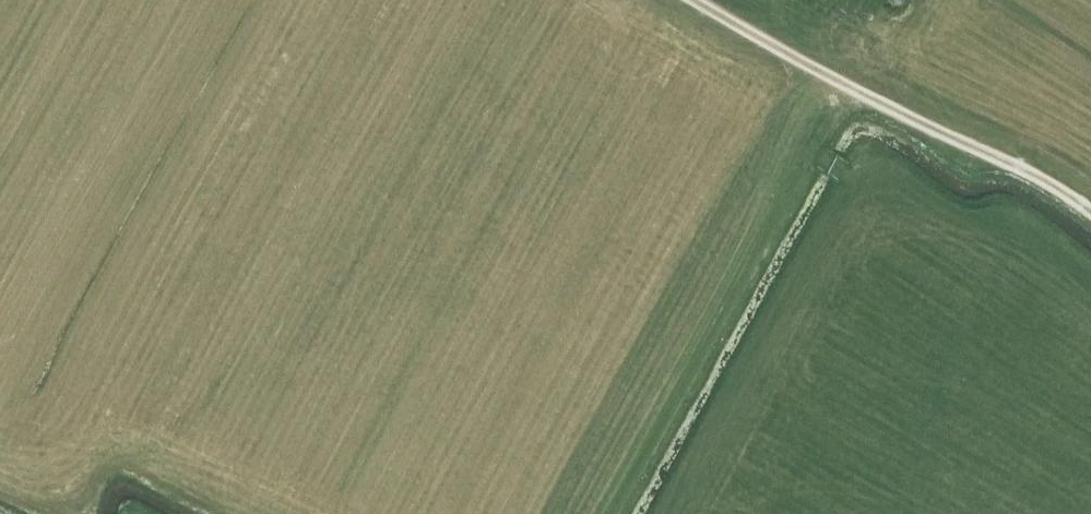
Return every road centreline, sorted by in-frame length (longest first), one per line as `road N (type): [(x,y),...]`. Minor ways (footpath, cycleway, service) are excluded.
road 1 (track): [(692,0),(877,103),(1038,177),(1090,213)]

